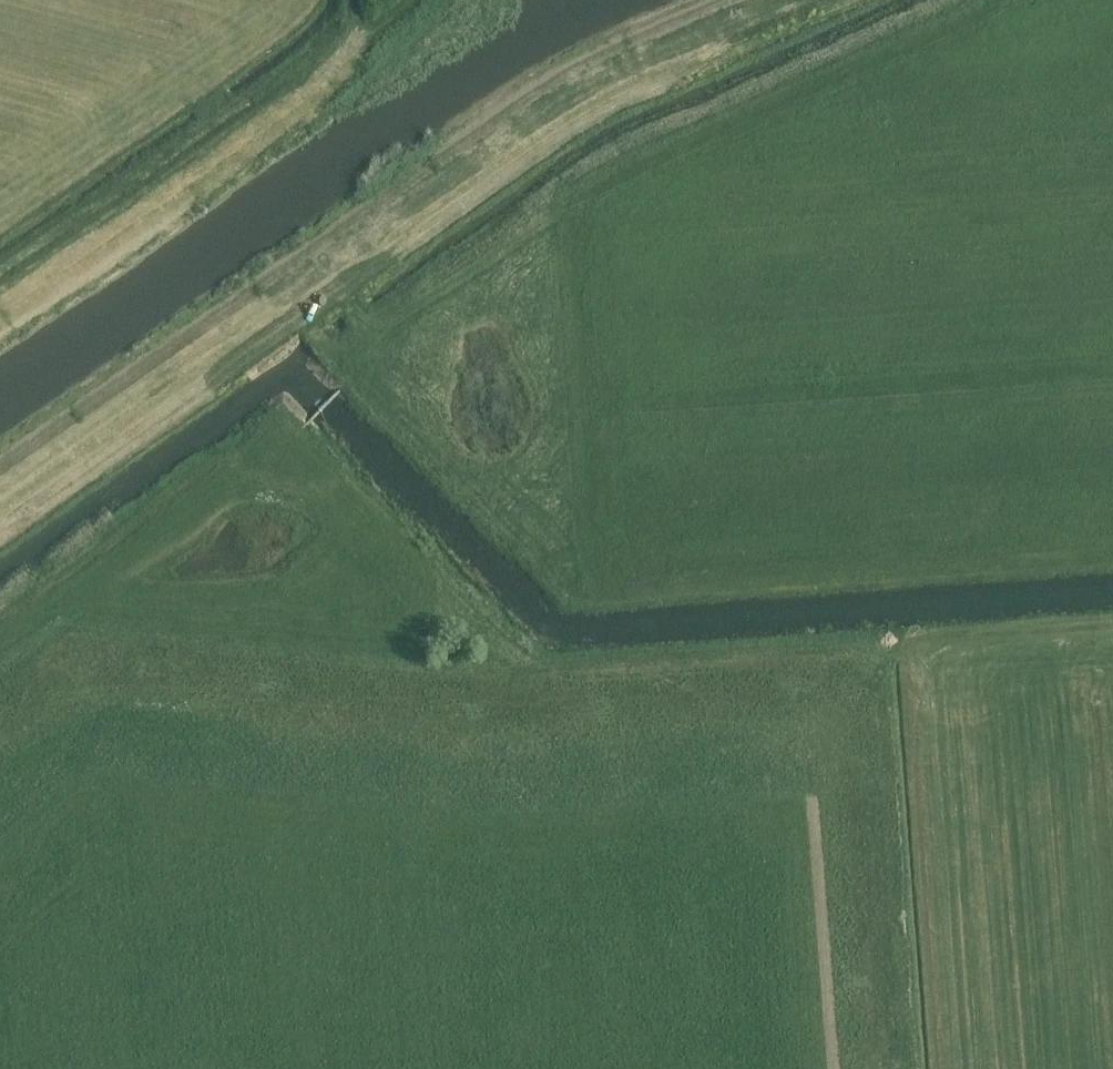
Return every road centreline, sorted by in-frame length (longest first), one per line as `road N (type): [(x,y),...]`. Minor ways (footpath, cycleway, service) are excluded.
road 1 (track): [(0,512),(589,96),(811,0)]
road 2 (track): [(0,292),(362,31)]
road 3 (track): [(0,649),(271,459)]

